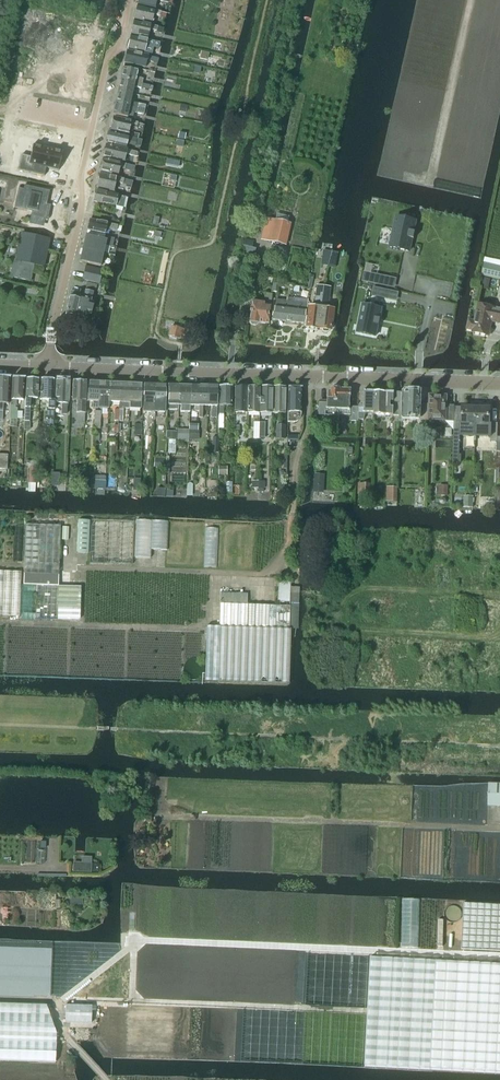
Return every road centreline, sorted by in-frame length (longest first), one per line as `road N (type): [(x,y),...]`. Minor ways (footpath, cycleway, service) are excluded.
road 1 (track): [(360,1010),(134,1001),(134,944),(499,958)]
road 2 (tertiary): [(48,368),(499,383)]
road 3 (residential): [(50,337),(122,0)]
road 4 (track): [(499,832),(160,818)]
road 5 (track): [(134,944),(62,1000),(62,1035),(103,1079)]
road 6 (track): [(431,181),(474,0)]

